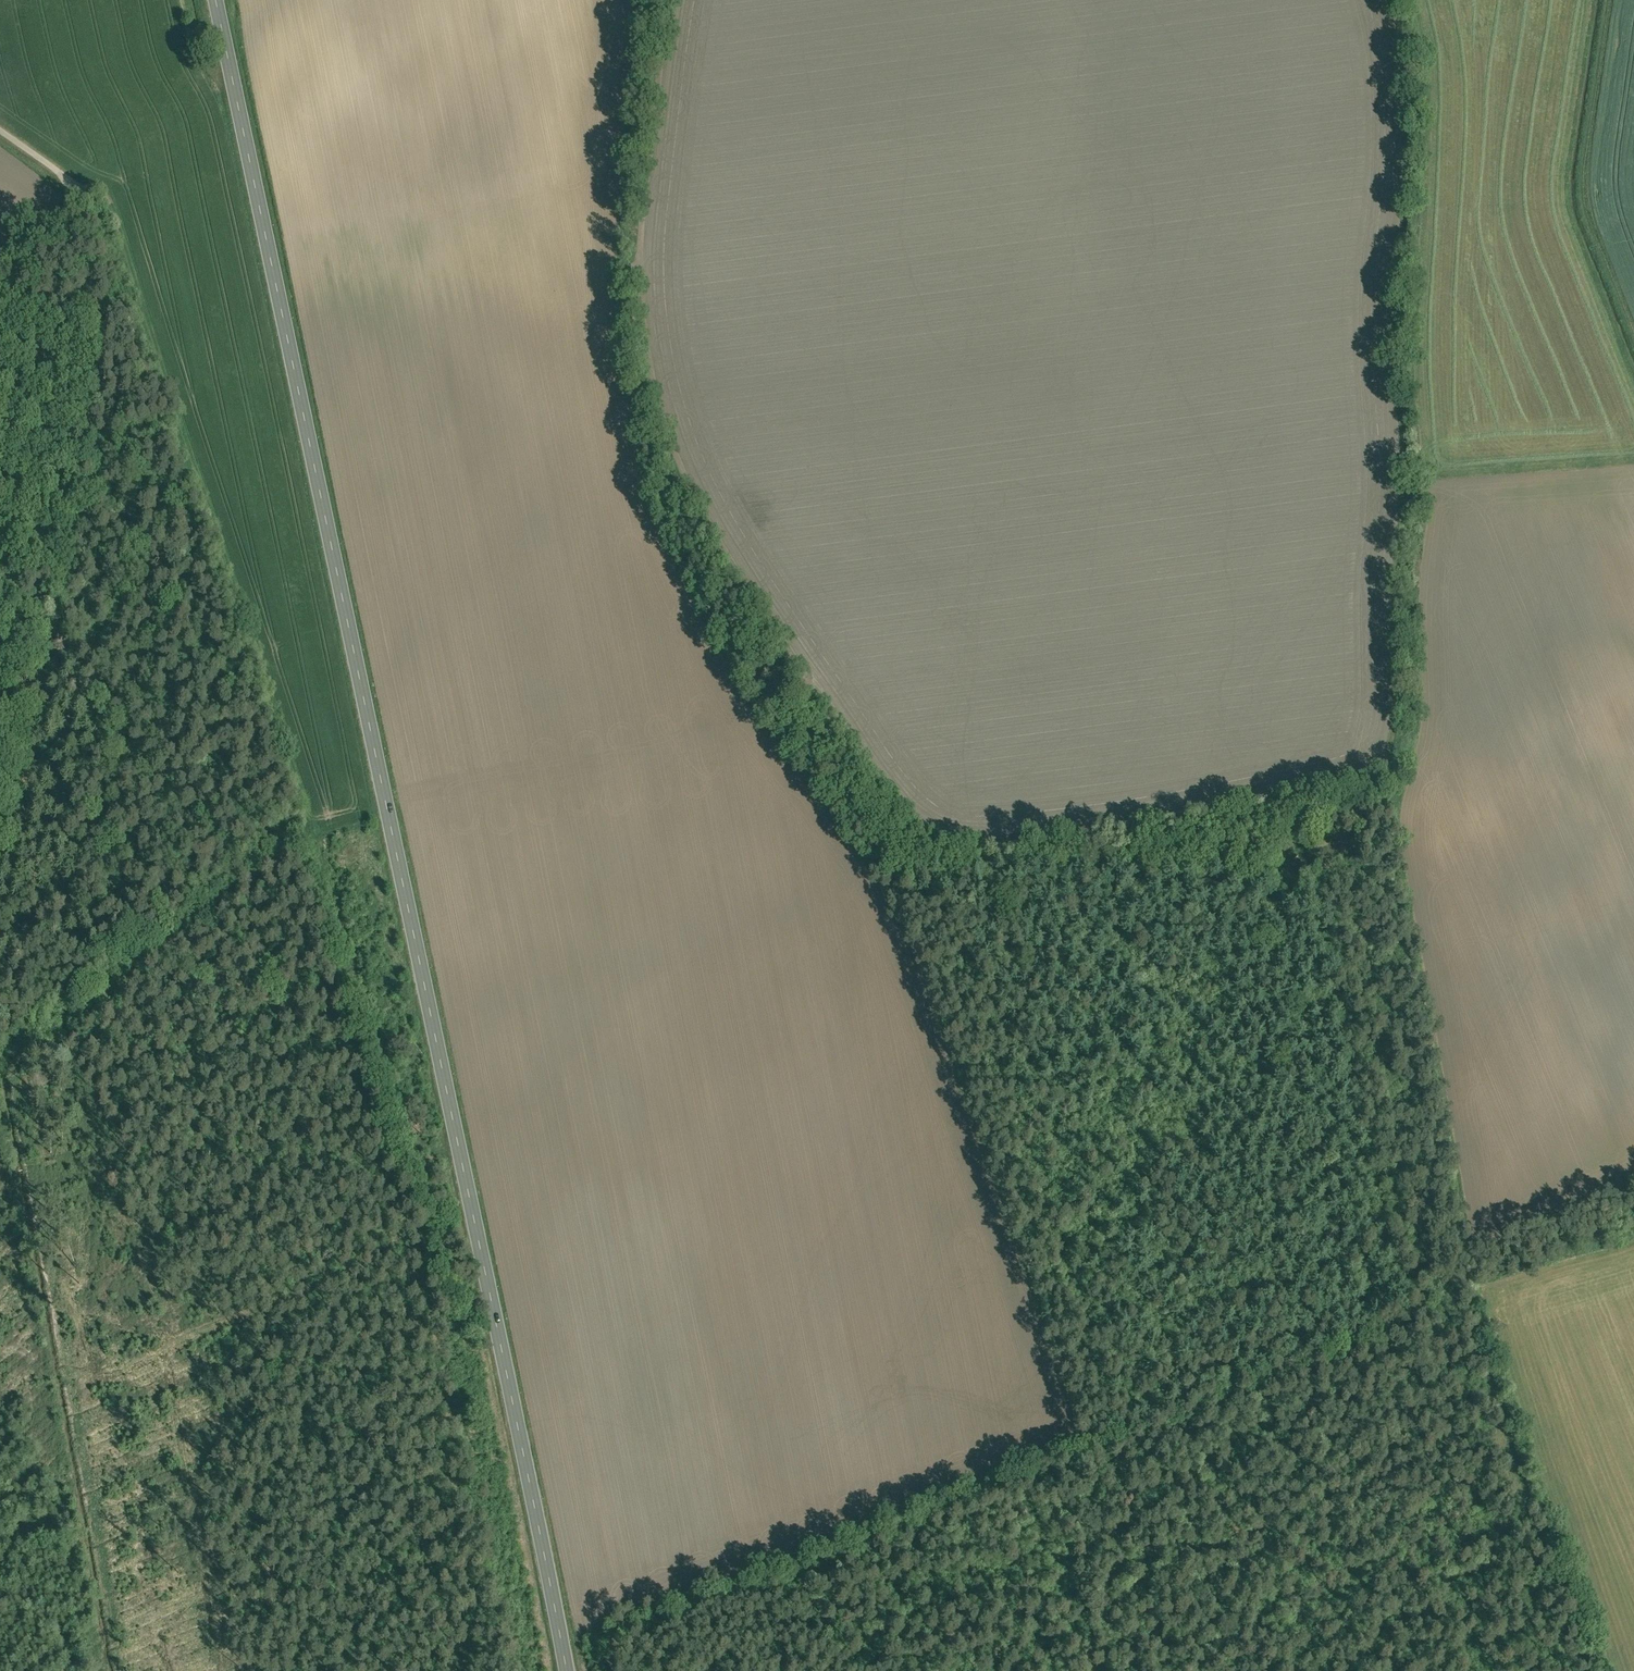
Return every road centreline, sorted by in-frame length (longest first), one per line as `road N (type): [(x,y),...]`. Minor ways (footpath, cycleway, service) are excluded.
road 1 (secondary): [(216,0),(566,1670)]
road 2 (track): [(679,0),(644,241),(651,359),(663,410),(725,546),(906,824),(931,840),(1006,842),(1195,814),(1396,766)]
road 3 (unclassified): [(0,131),(75,183),(75,198),(0,261)]

